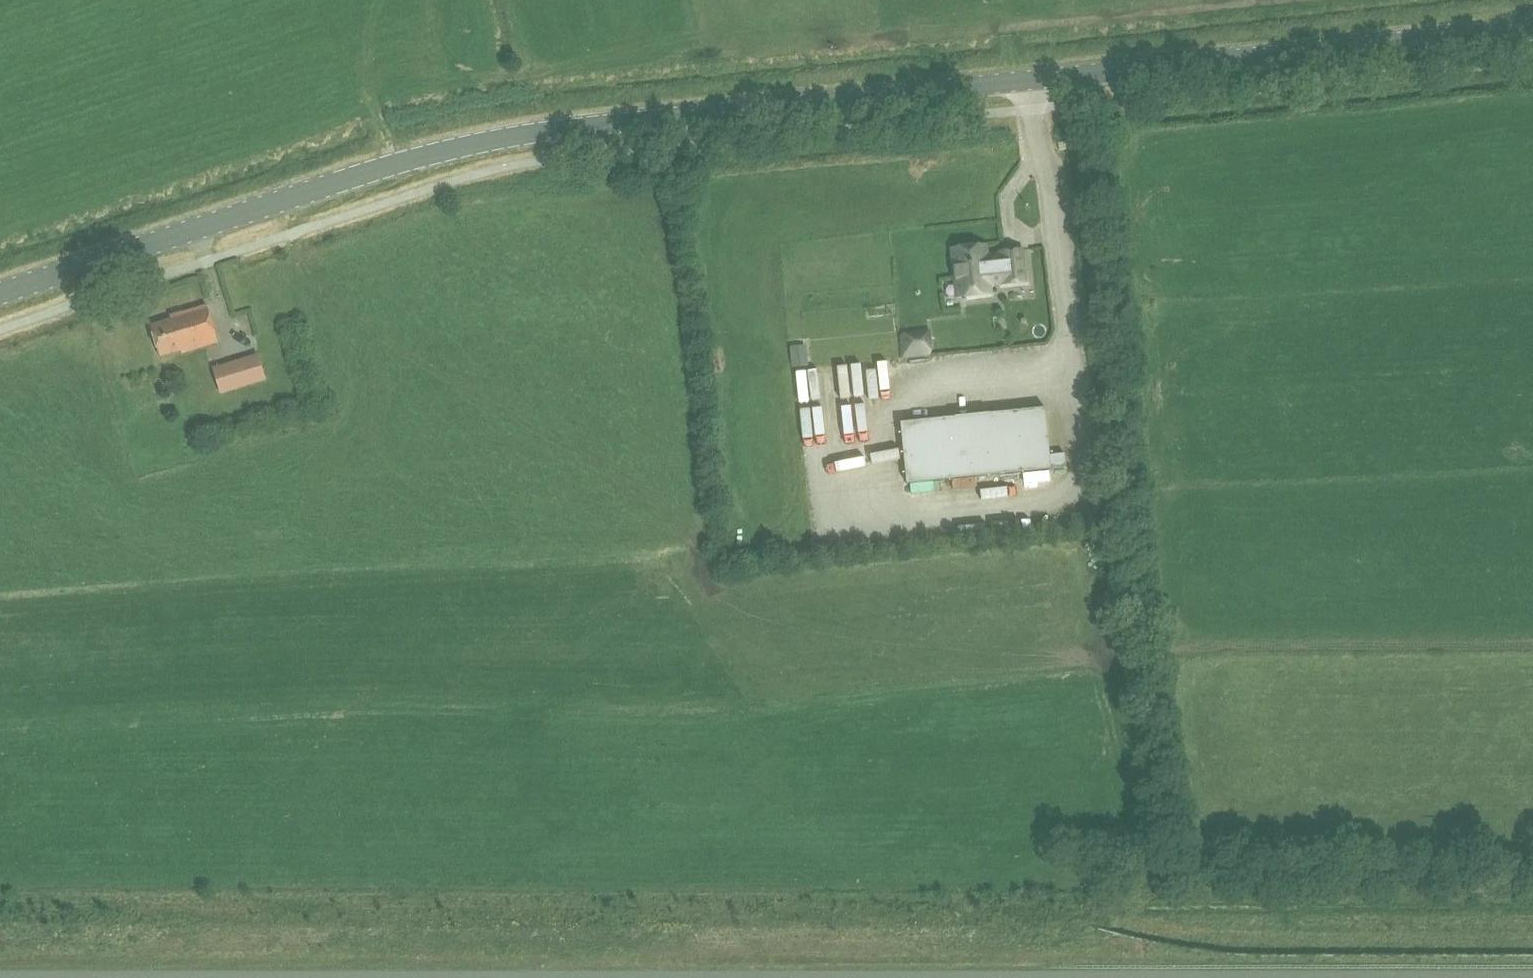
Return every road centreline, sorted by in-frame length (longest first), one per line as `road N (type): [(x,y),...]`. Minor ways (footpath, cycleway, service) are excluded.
road 1 (tertiary): [(1532,28),(543,131),(416,158),(0,293)]

